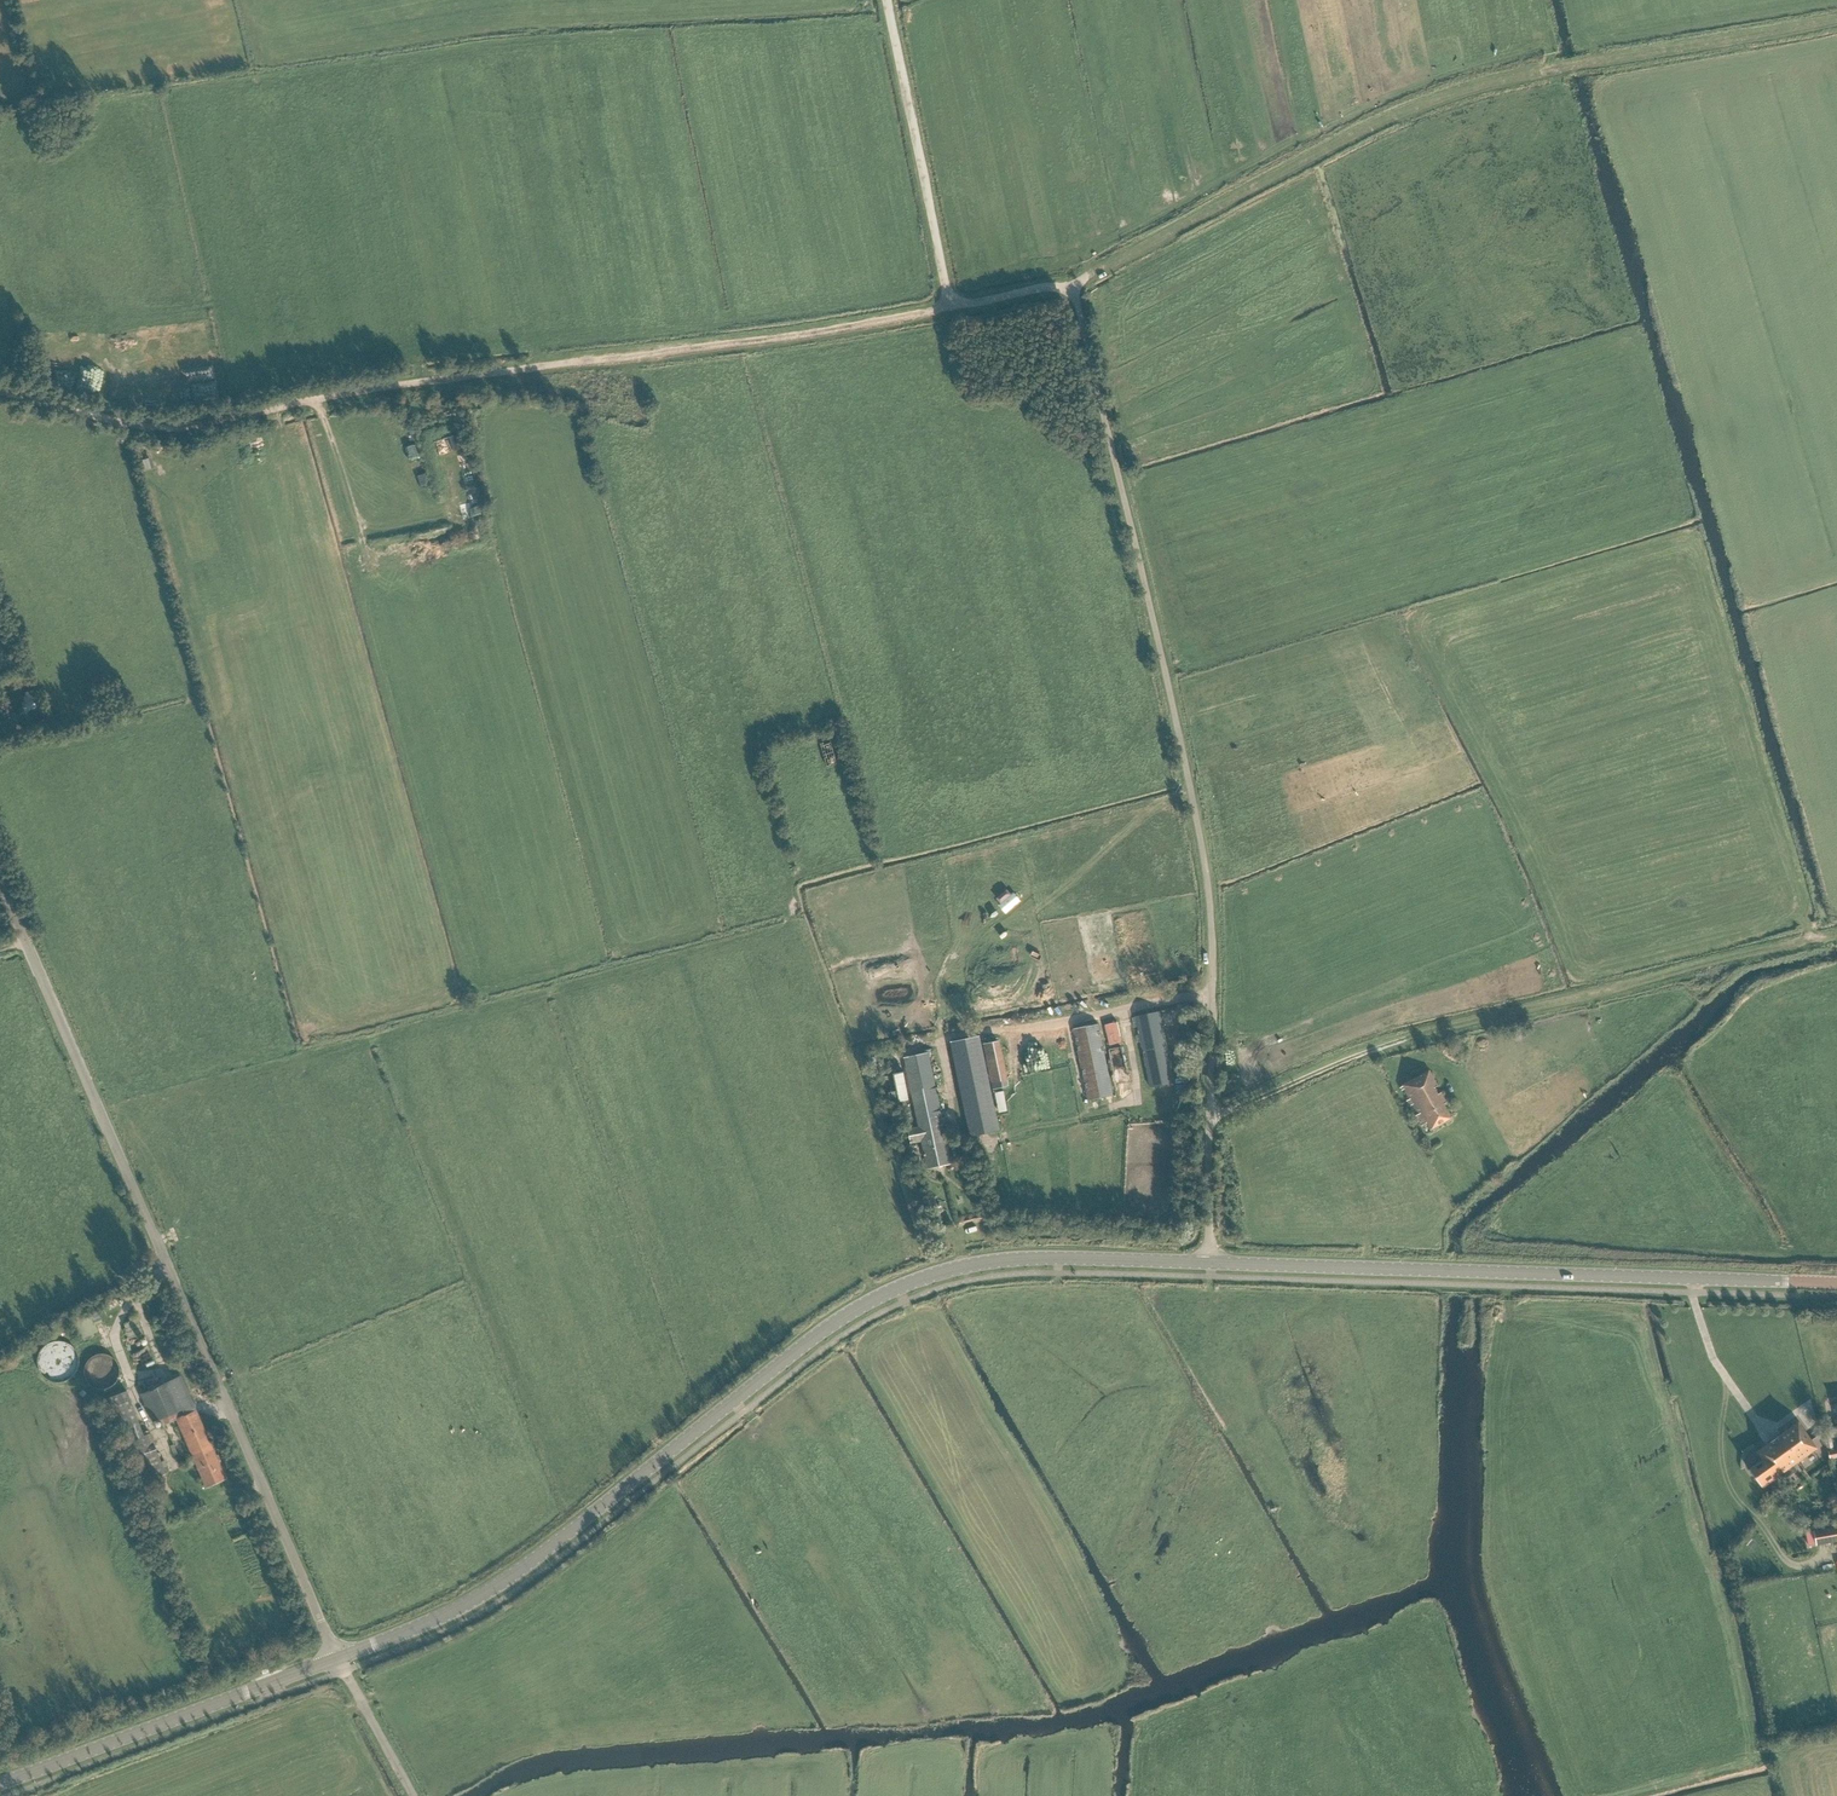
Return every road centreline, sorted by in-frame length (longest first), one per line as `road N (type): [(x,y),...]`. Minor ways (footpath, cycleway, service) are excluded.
road 1 (tertiary): [(337,1658),(436,1619),(523,1569),(803,1345),(878,1297),(1008,1260),(1210,1262)]
road 2 (unclassified): [(1210,1262),(1213,972),(1205,854),(1135,538),(1069,290)]
road 3 (track): [(951,306),(742,342),(352,391),(177,427),(125,424),(0,393)]
road 4 (unclassified): [(325,1631),(0,881)]
road 5 (track): [(1836,17),(1489,81),(1425,101),(1084,278)]
road 6 (track): [(1836,933),(1406,1038),(1210,1120)]
road 7 (tertiary): [(1836,1283),(1210,1262)]
road 8 (tertiary): [(0,1784),(337,1658)]
road 9 (track): [(951,306),(889,0)]
road 10 (track): [(1730,1381),(1721,1442),(1731,1490),(1788,1562),(1818,1564),(1828,1550)]
road 11 (track): [(1719,1546),(1714,1554),(1759,1736),(1769,1735)]
road 12 (track): [(414,1795),(343,1671)]

